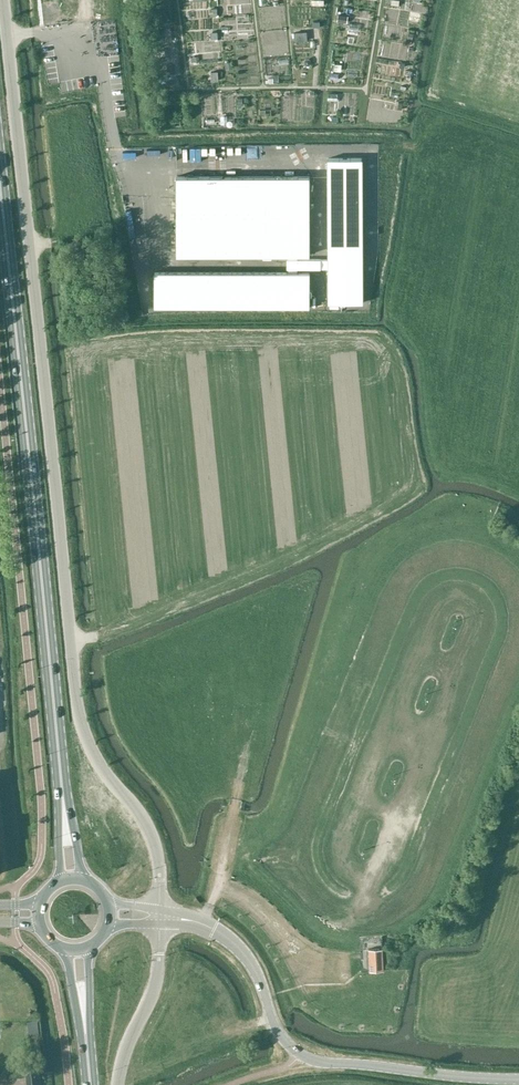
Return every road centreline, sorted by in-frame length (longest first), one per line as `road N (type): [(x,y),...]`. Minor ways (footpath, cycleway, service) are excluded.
road 1 (unclassified): [(159,908),(154,838),(95,757),(78,711),(3,0)]
road 2 (primary): [(63,800),(0,188)]
road 3 (tertiary): [(299,1054),(320,1063),(518,1076)]
road 4 (tertiary): [(299,1054),(277,1028),(252,962),(222,934),(189,918)]
road 5 (unclassified): [(117,1084),(156,982),(159,924)]

